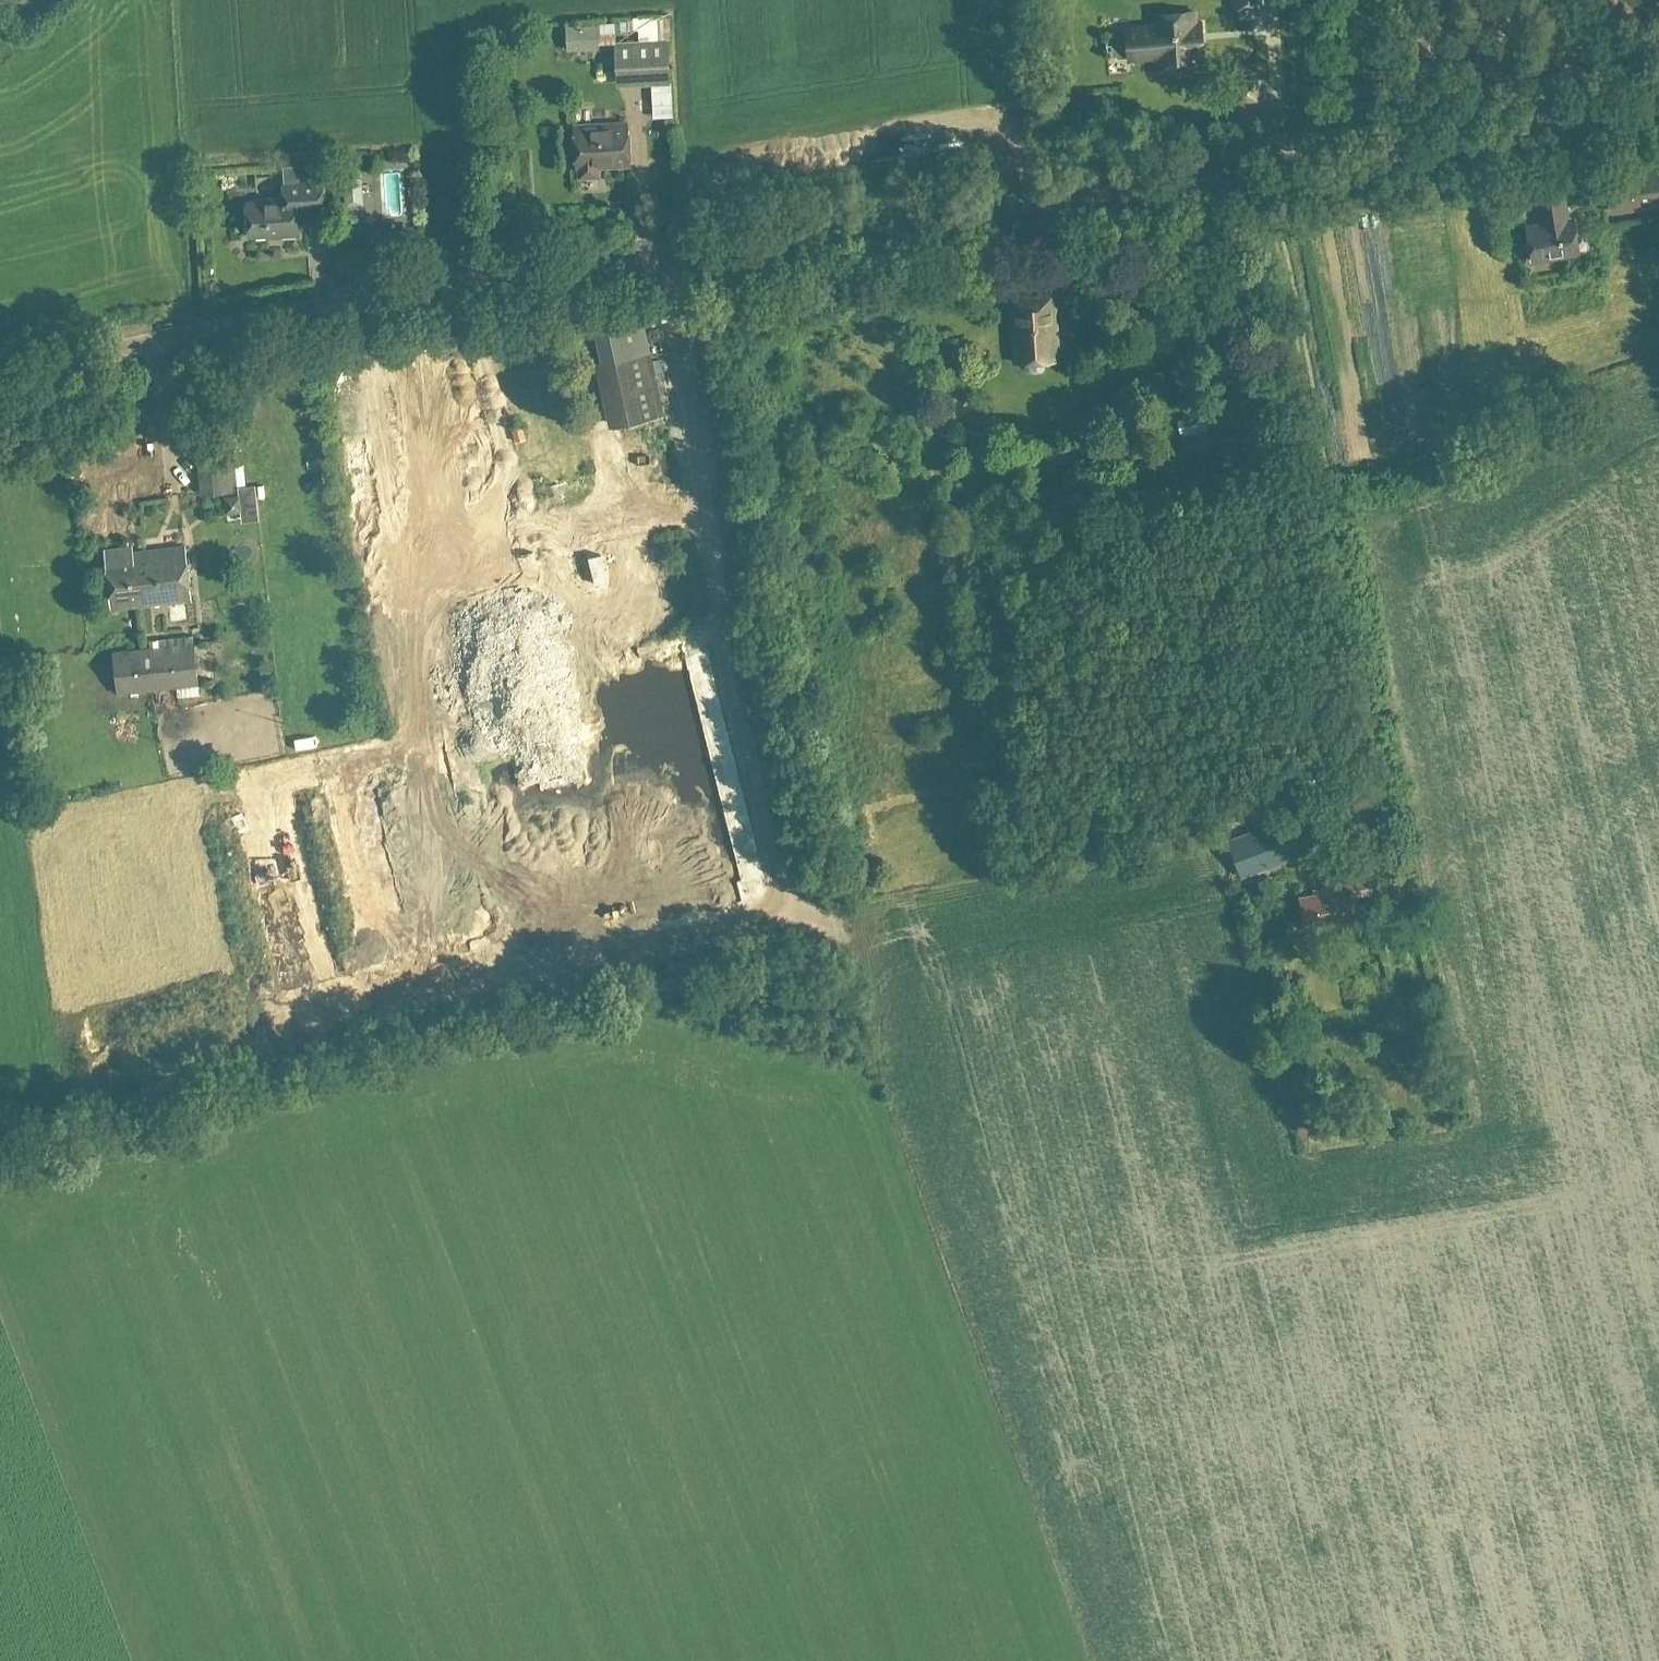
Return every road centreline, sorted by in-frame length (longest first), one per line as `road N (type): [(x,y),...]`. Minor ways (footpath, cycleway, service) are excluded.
road 1 (unclassified): [(0,368),(149,333),(1658,107)]

